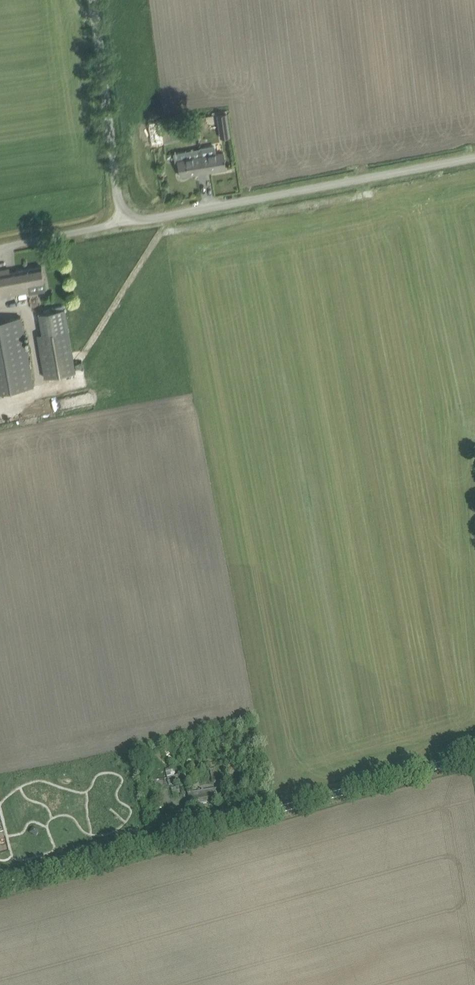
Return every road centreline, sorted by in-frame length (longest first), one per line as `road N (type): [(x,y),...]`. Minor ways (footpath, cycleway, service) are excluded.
road 1 (unclassified): [(474,153),(130,205),(114,176),(91,0)]
road 2 (unclassified): [(0,888),(474,758)]

